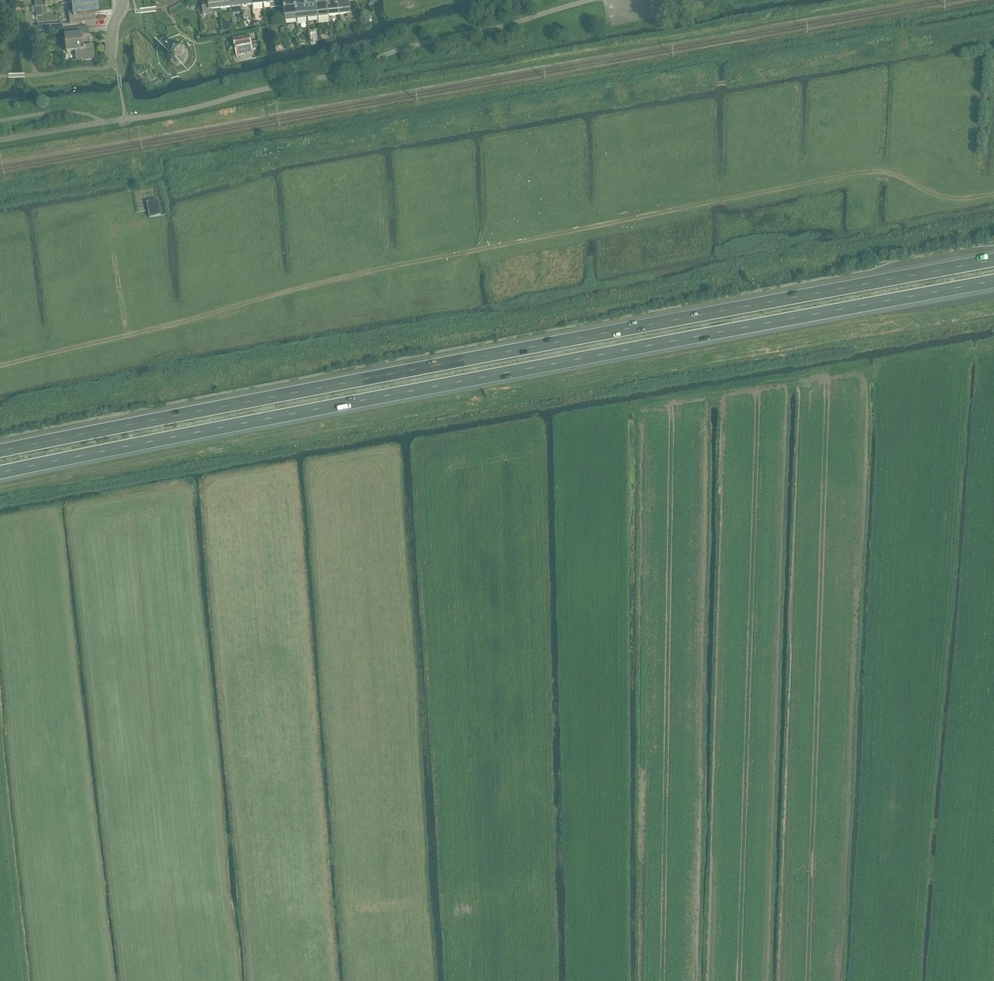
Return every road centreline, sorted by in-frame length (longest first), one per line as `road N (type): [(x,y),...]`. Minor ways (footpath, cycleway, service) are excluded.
road 1 (track): [(0,366),(368,272),(850,175),(891,174),(954,198),(993,195)]
road 2 (trunk): [(0,473),(993,281)]
road 3 (trunk): [(993,260),(0,451)]

